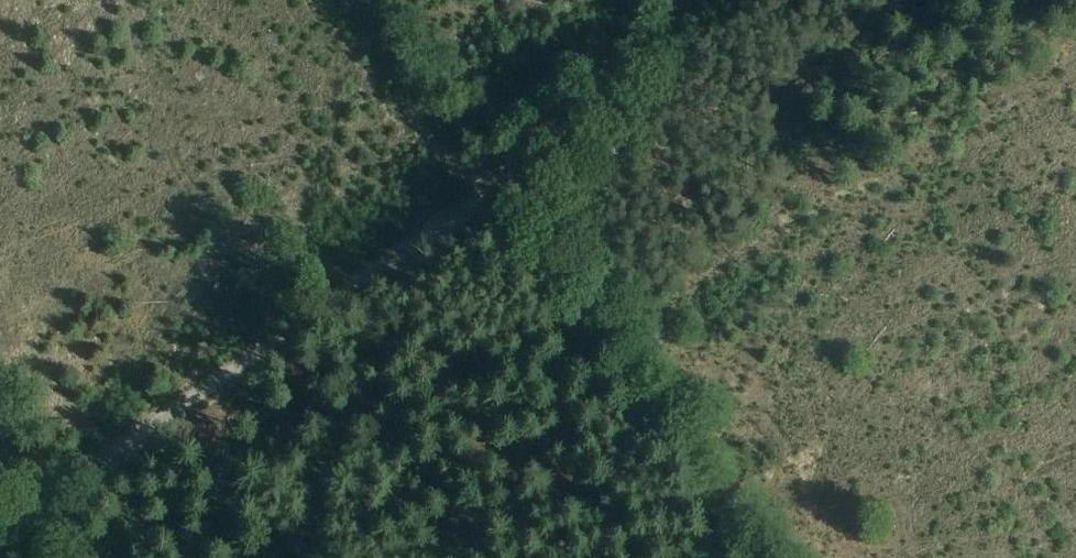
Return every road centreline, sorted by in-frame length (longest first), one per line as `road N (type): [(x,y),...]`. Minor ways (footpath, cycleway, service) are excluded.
road 1 (track): [(477,194),(120,446),(130,557)]
road 2 (track): [(753,557),(477,194)]
road 3 (track): [(682,0),(477,194)]
road 4 (track): [(477,194),(396,93),(338,0)]

